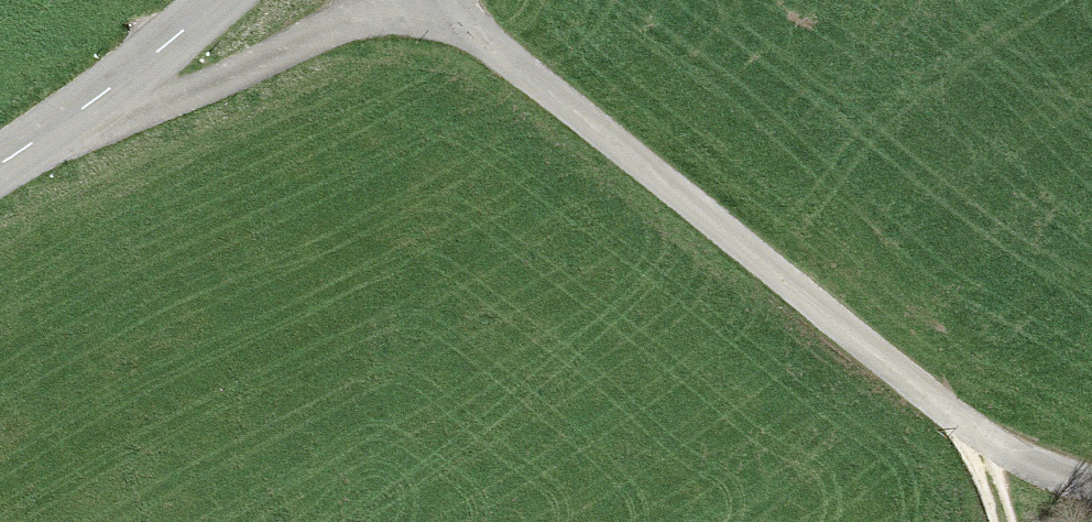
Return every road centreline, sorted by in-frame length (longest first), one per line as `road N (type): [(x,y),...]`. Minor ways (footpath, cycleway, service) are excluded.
road 1 (track): [(427,0),(954,426),(999,457),(1091,484)]
road 2 (track): [(0,162),(377,0)]
road 3 (tertiary): [(0,162),(202,0)]

